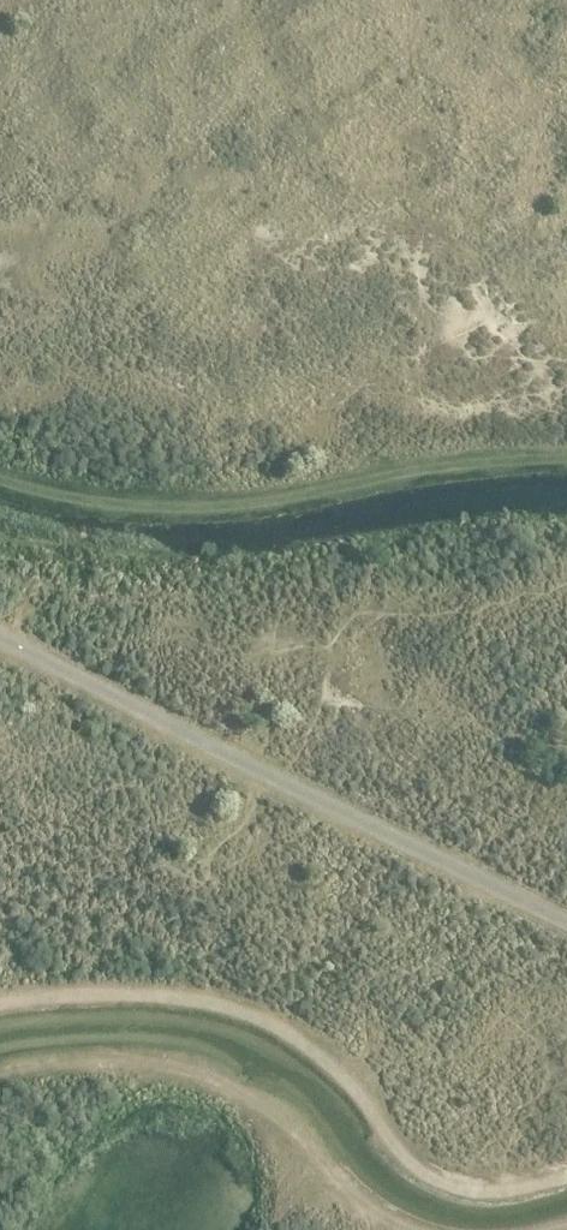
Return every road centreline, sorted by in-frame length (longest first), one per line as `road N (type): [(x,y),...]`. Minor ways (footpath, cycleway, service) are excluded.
road 1 (track): [(566,921),(0,637)]

